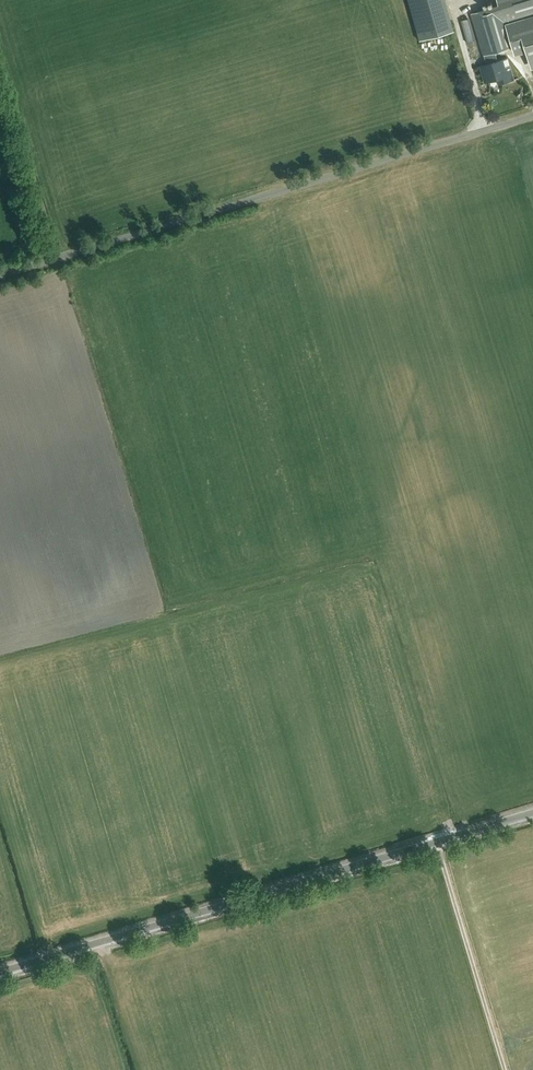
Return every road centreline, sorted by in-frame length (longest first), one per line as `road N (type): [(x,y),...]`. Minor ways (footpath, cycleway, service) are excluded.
road 1 (unclassified): [(0,275),(532,115)]
road 2 (tertiary): [(0,971),(532,812)]
road 3 (track): [(505,1069),(436,841)]

